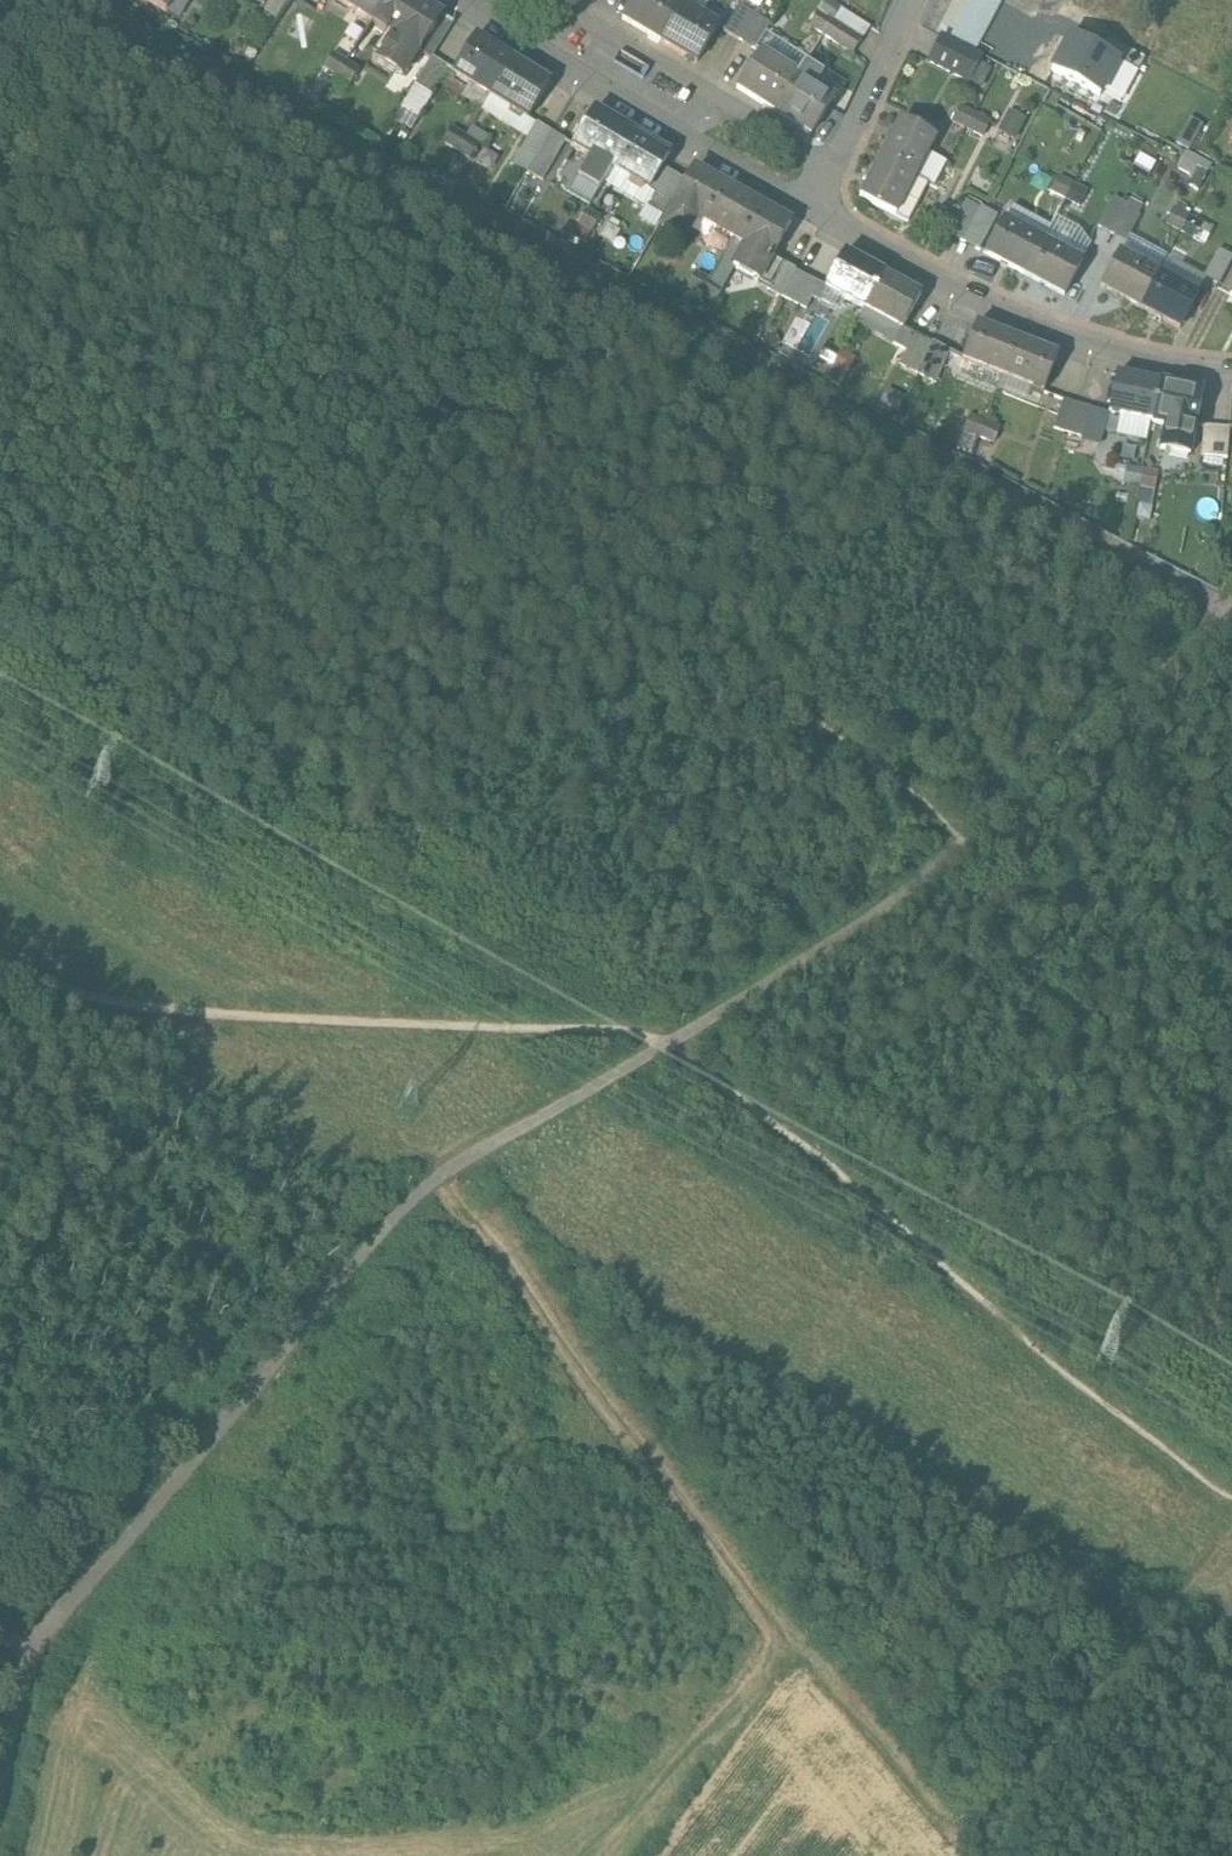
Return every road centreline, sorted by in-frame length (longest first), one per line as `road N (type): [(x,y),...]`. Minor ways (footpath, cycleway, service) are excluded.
road 1 (track): [(25,1654),(216,1421),(407,1211),(962,843)]
road 2 (track): [(958,1823),(578,1333),(462,1169)]
road 3 (residential): [(1231,376),(1171,371),(1072,341),(812,214)]
road 4 (residential): [(812,214),(456,0)]
road 5 (track): [(962,843),(1231,617)]
road 6 (residential): [(553,0),(834,175)]
road 7 (residential): [(834,175),(915,0)]
road 8 (track): [(0,1818),(25,1654)]

